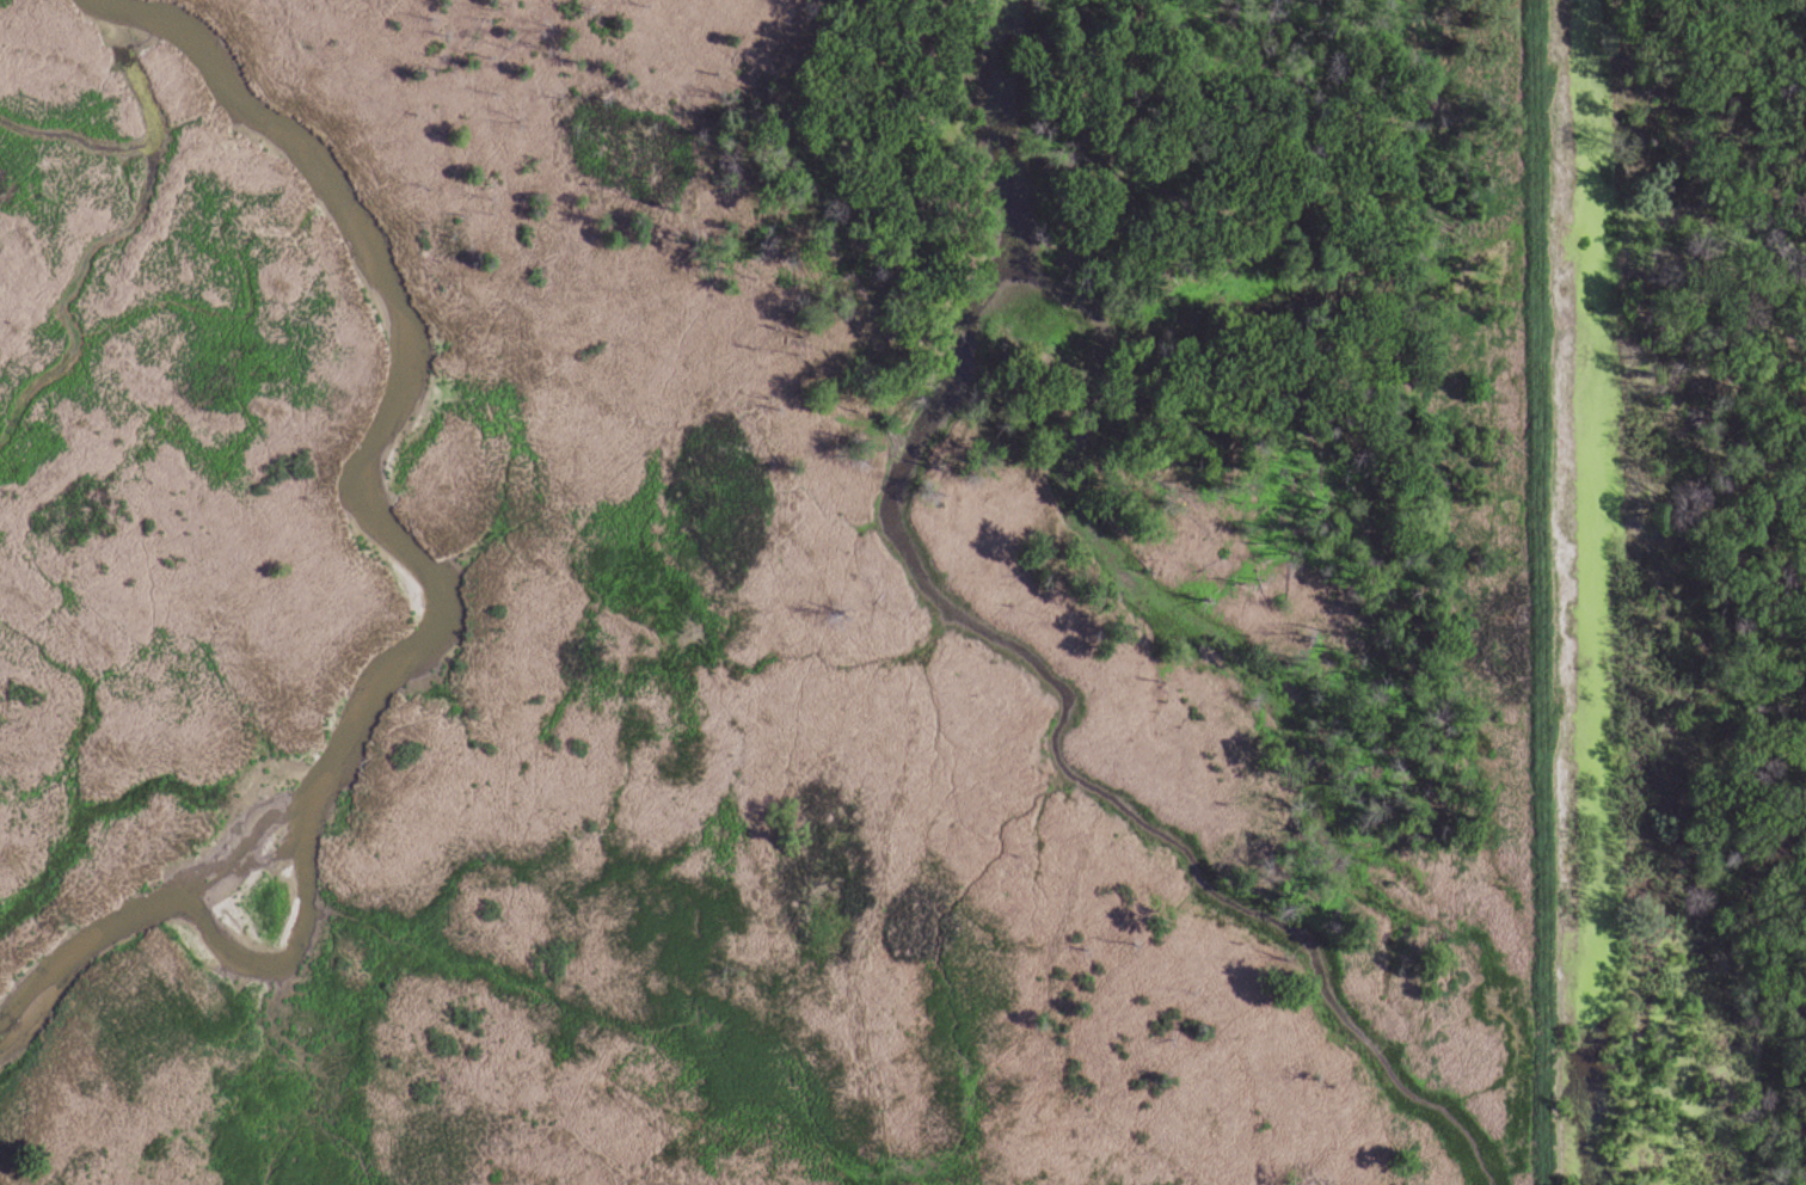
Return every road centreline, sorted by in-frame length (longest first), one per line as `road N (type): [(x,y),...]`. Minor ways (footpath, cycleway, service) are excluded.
road 1 (track): [(1541,1184),(1526,0)]

